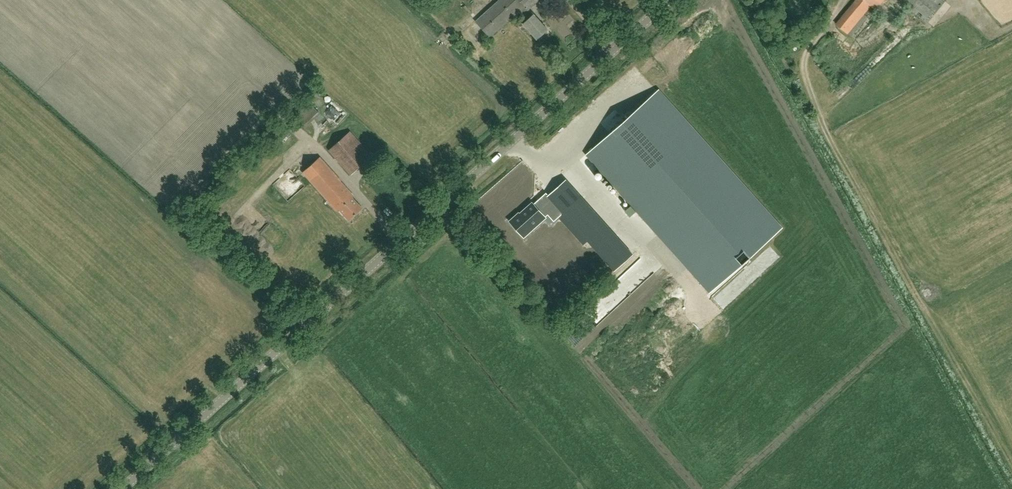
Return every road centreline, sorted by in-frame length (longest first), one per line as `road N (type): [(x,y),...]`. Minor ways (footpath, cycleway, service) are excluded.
road 1 (unclassified): [(123,488),(671,0)]

